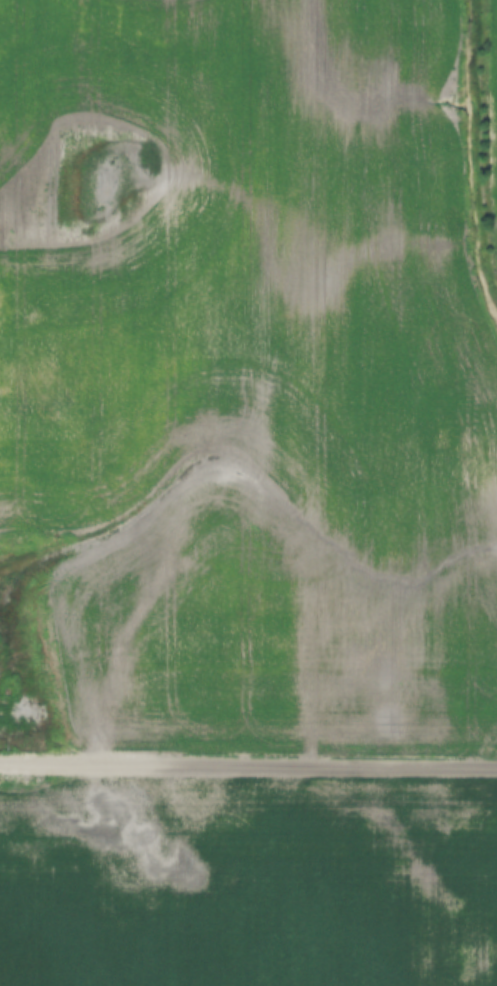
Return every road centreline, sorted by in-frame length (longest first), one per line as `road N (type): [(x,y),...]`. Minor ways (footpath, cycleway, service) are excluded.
road 1 (track): [(496,768),(0,765)]

